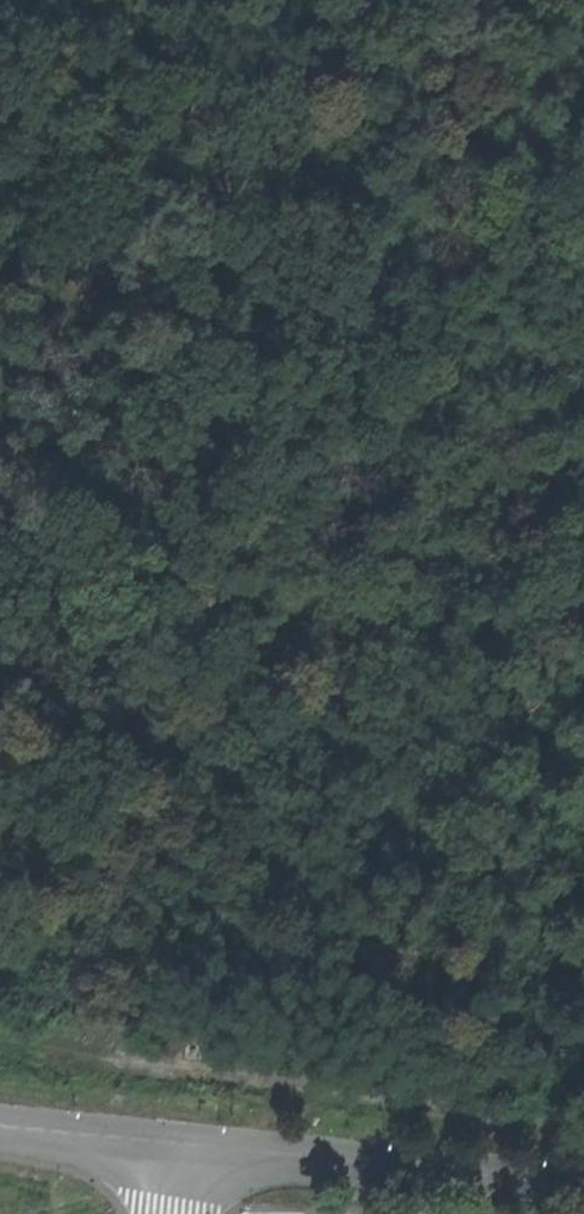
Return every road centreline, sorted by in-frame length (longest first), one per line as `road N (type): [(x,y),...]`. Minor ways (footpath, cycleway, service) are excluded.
road 1 (track): [(583,1118),(0,1048)]
road 2 (unclassified): [(583,1187),(186,1147)]
road 3 (unclassified): [(186,1147),(0,1127)]

